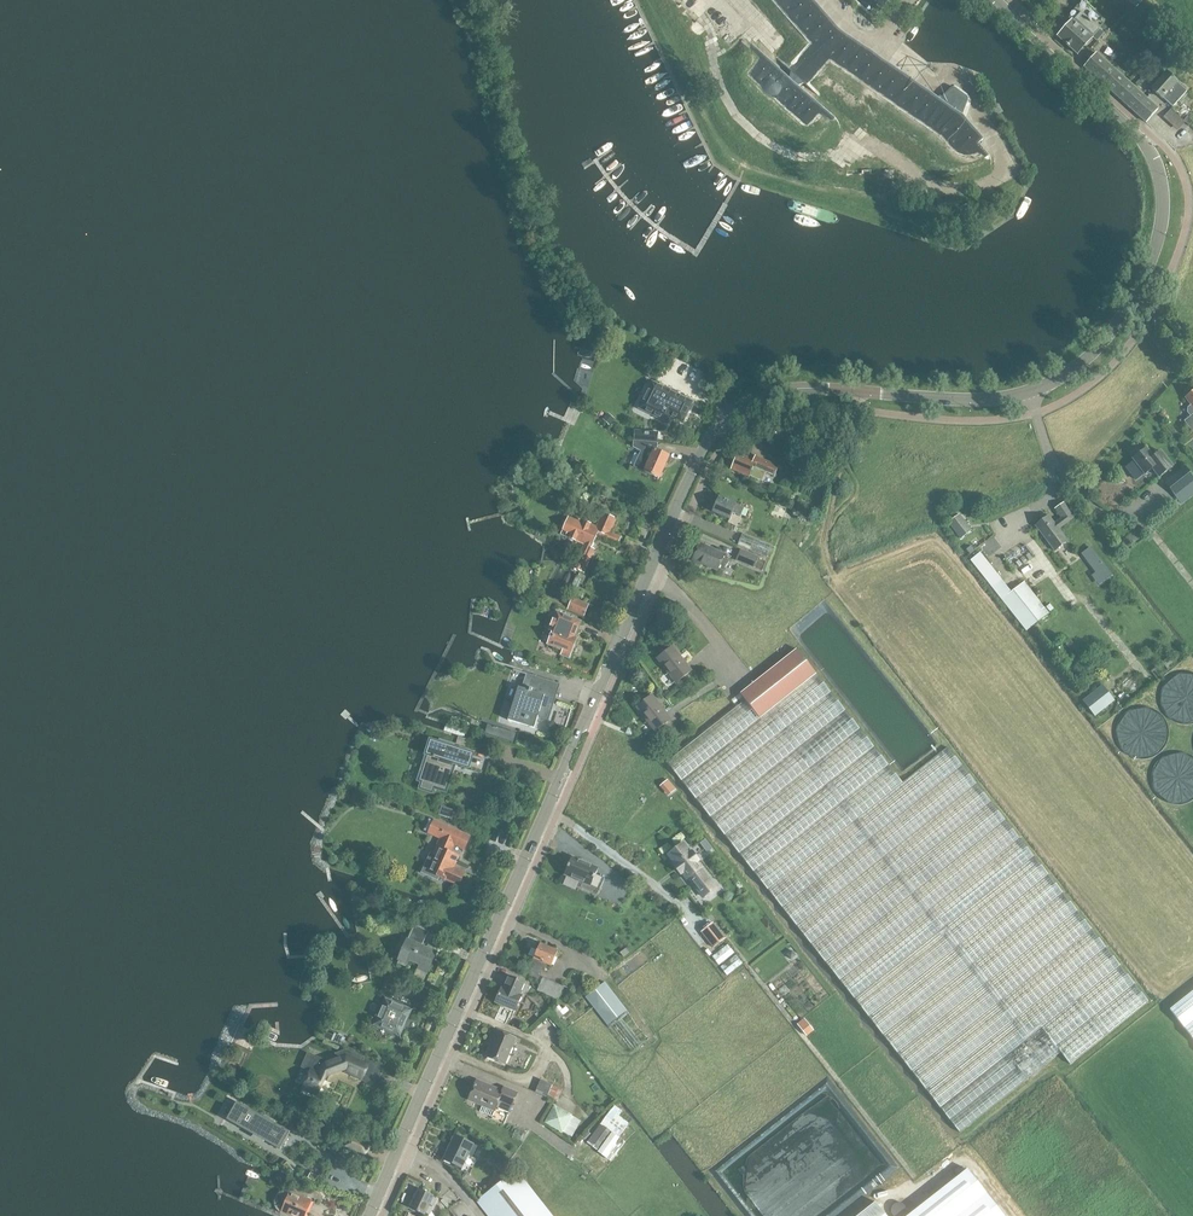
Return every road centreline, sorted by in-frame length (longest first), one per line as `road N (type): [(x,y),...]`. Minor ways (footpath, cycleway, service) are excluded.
road 1 (tertiary): [(370,1215),(691,475),(725,417),(749,396),(790,387),(941,399),(1028,392),(1093,353),(1139,286),(1165,208),(1156,159),(992,0)]

